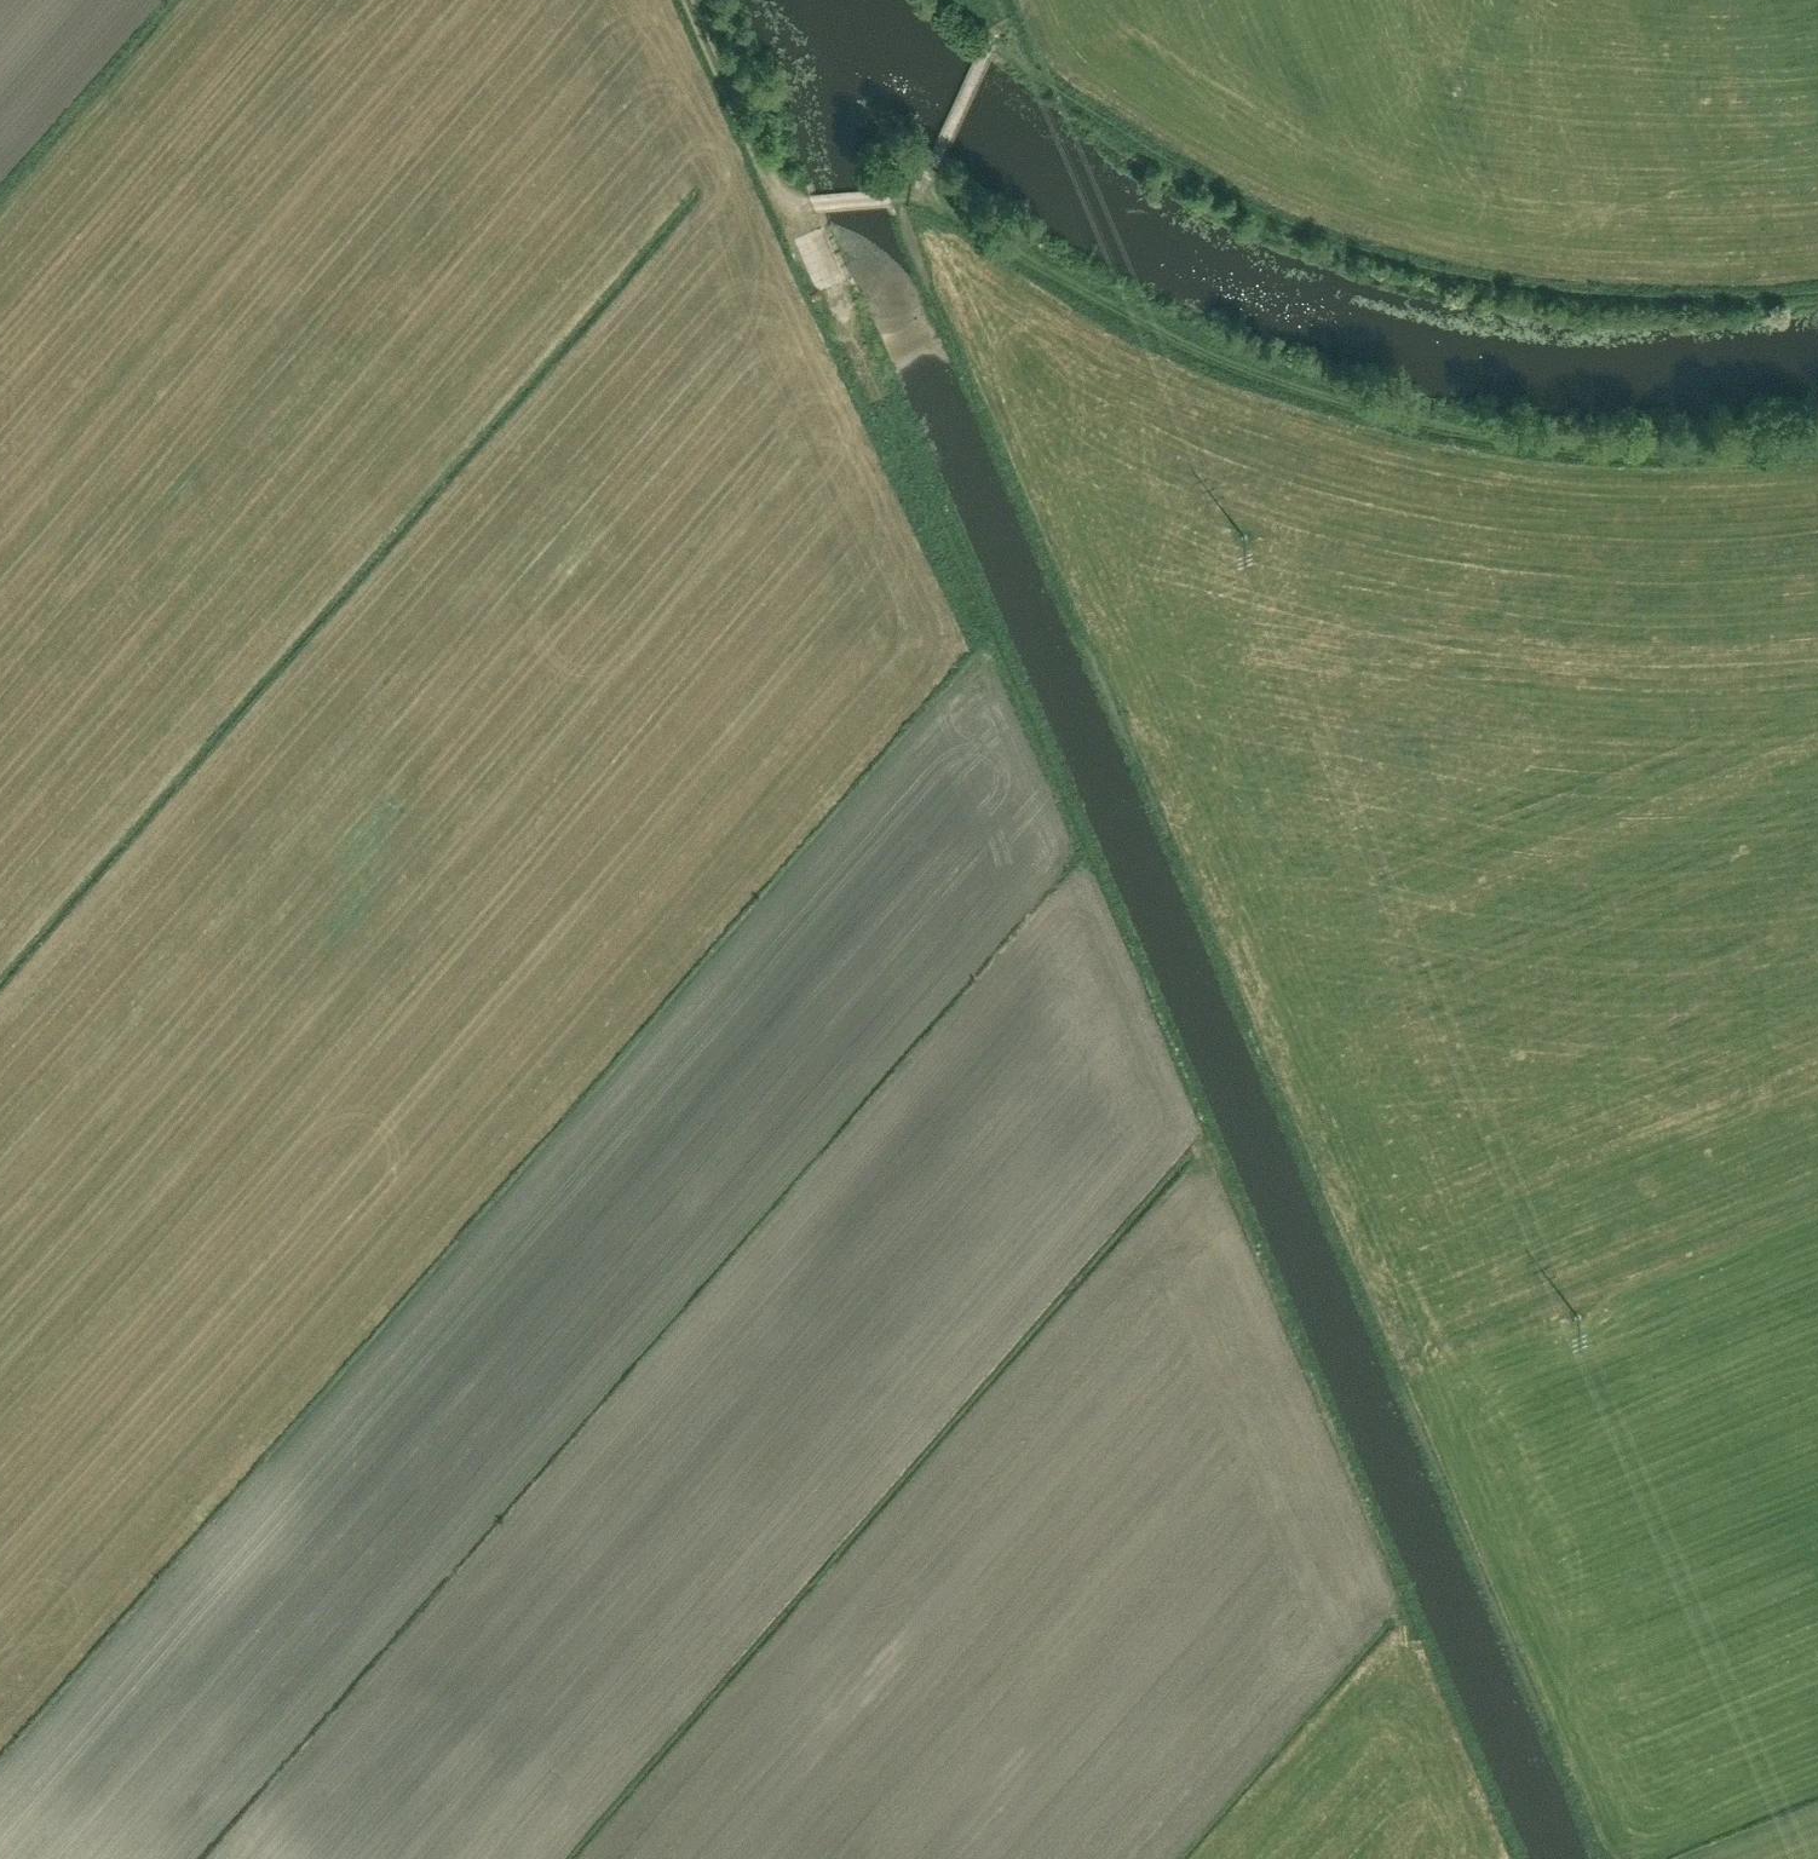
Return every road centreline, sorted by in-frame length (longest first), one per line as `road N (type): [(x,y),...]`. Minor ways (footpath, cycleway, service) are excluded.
road 1 (track): [(990,47),(930,172),(913,189),(891,198),(791,201),(771,182),(690,0)]

